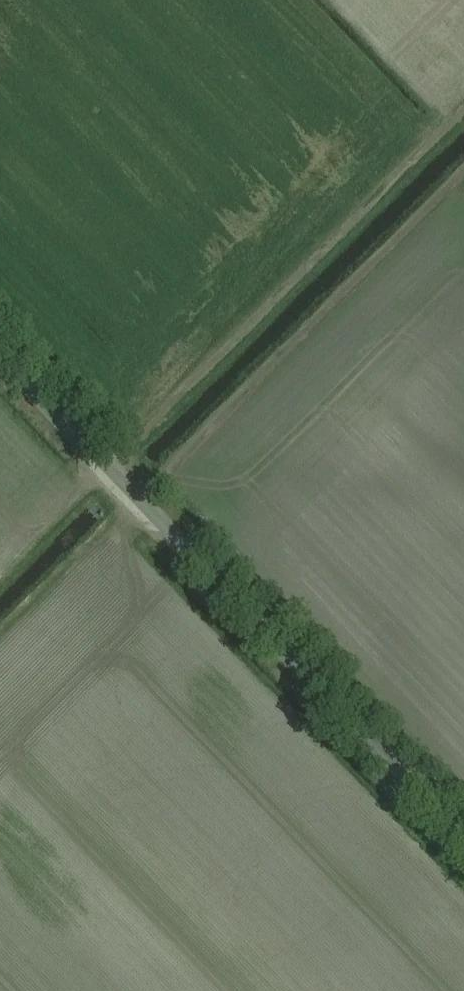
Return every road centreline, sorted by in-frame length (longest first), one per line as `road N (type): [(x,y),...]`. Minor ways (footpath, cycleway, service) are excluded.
road 1 (unclassified): [(463,845),(0,362)]
road 2 (track): [(0,586),(83,498),(143,483),(189,454),(463,177)]

